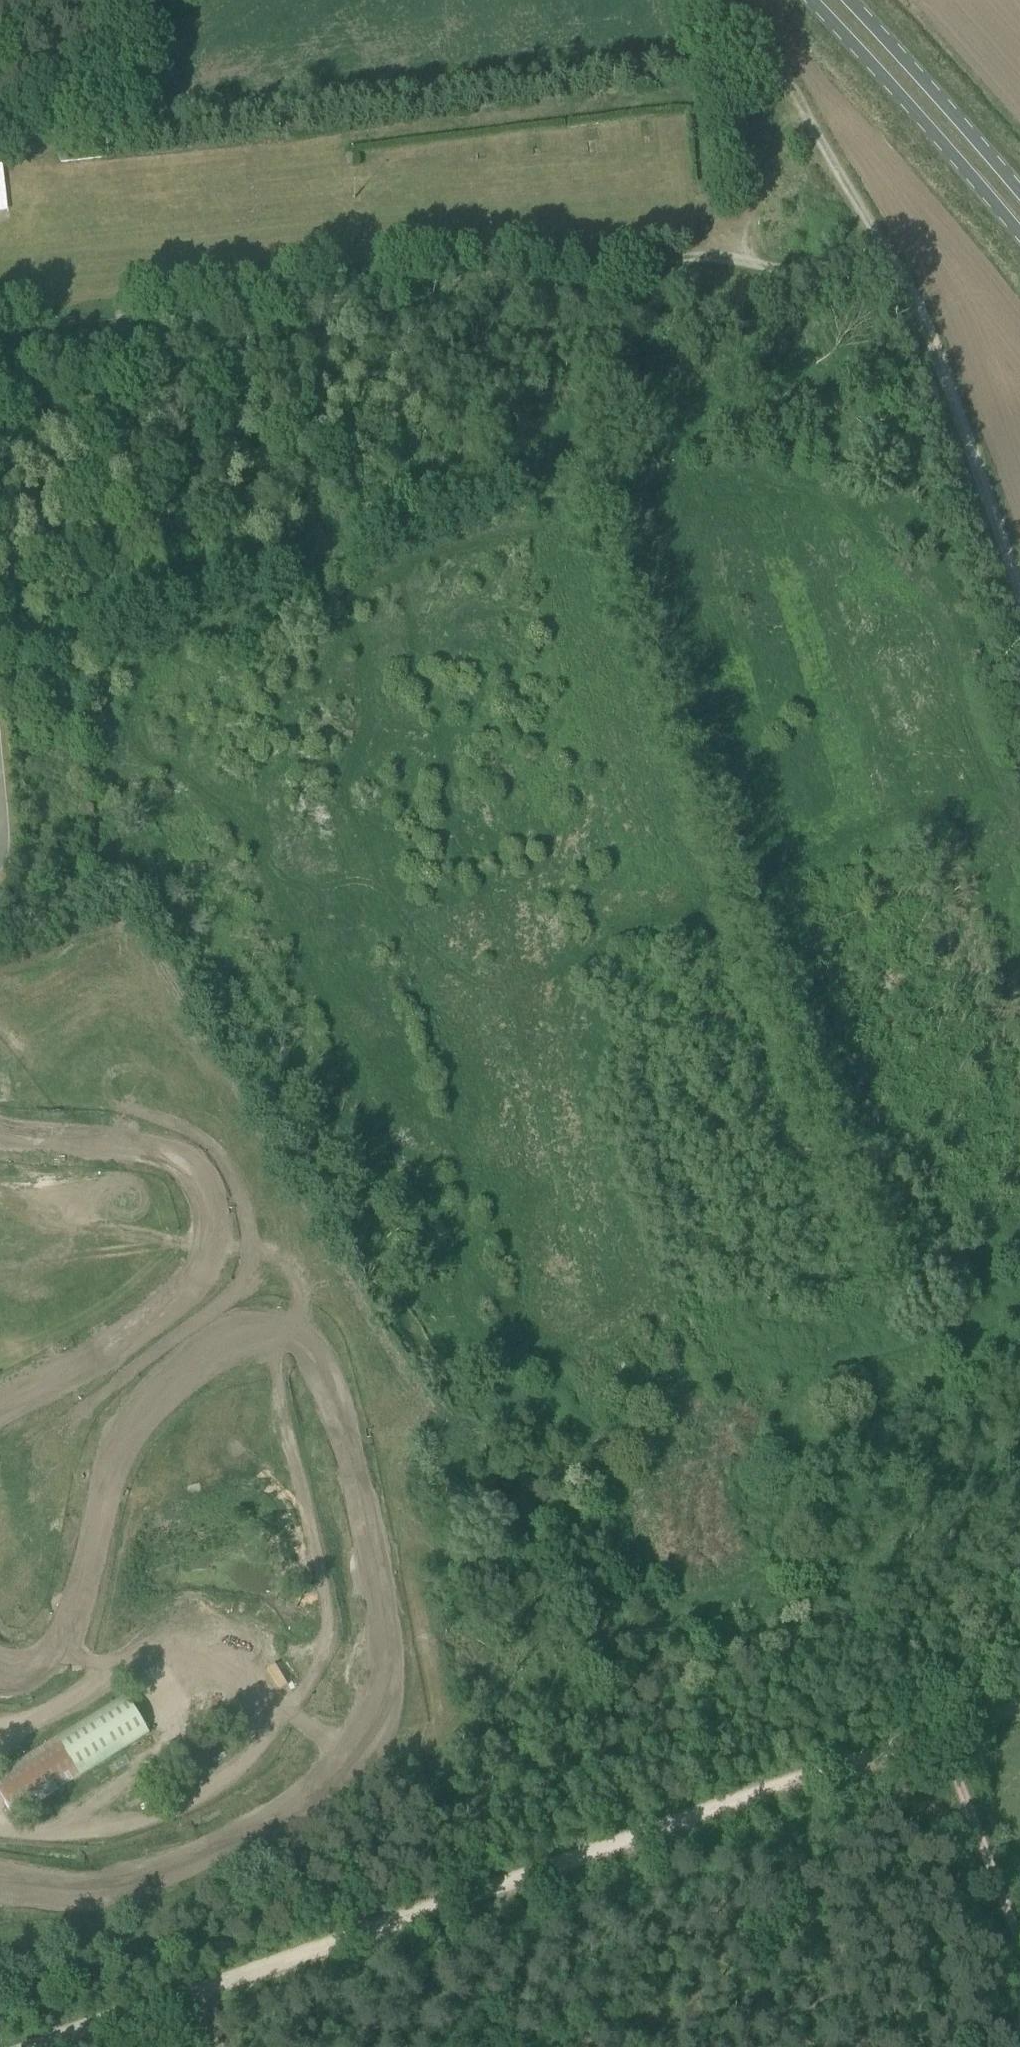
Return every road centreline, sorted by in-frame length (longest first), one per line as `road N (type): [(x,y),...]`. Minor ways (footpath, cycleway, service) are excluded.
road 1 (track): [(194,1996),(961,1723),(1019,1894)]
road 2 (track): [(715,0),(760,280),(880,253),(894,264),(1019,616)]
road 3 (primary): [(812,0),(1019,237)]
road 4 (primary): [(1019,195),(847,0)]
road 5 (track): [(51,2046),(194,1996)]
road 6 (track): [(489,2046),(434,1911)]

